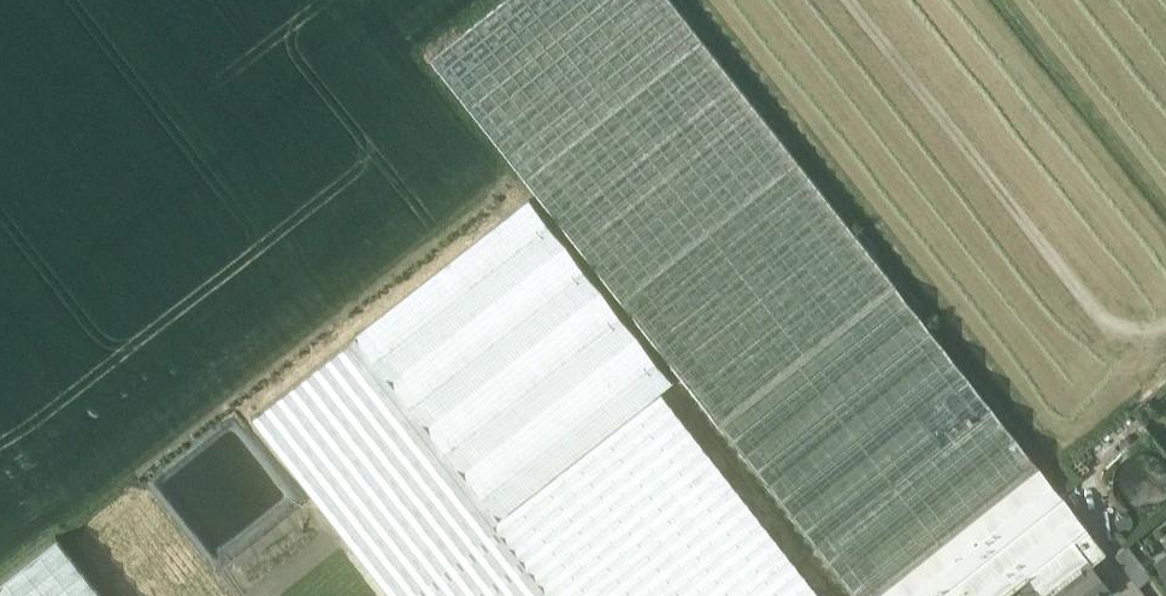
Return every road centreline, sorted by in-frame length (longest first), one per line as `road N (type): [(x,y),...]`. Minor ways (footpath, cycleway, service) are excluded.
road 1 (track): [(848,0),(1114,330),(1151,332),(1165,323)]

